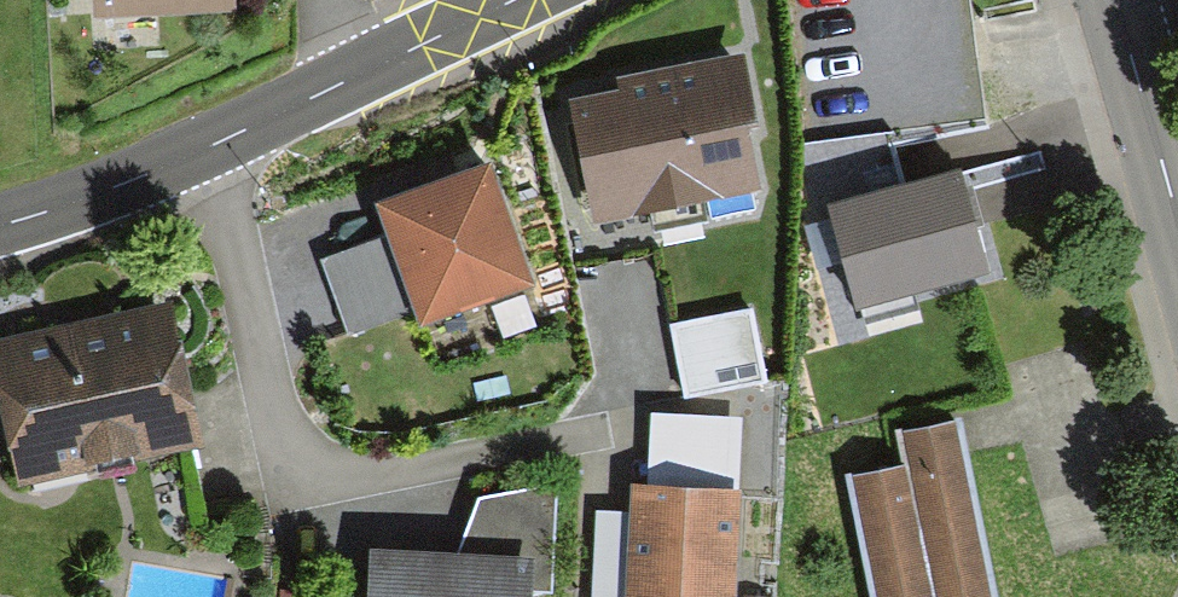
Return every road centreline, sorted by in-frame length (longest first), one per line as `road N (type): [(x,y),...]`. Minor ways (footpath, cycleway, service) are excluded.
road 1 (residential): [(191,151),(257,420),(283,461),(334,480),(562,434),(612,399),(629,363),(613,265)]
road 2 (tertiary): [(191,151),(501,0)]
road 3 (primary): [(1177,226),(1108,0)]
road 4 (tertiary): [(0,223),(191,151)]

